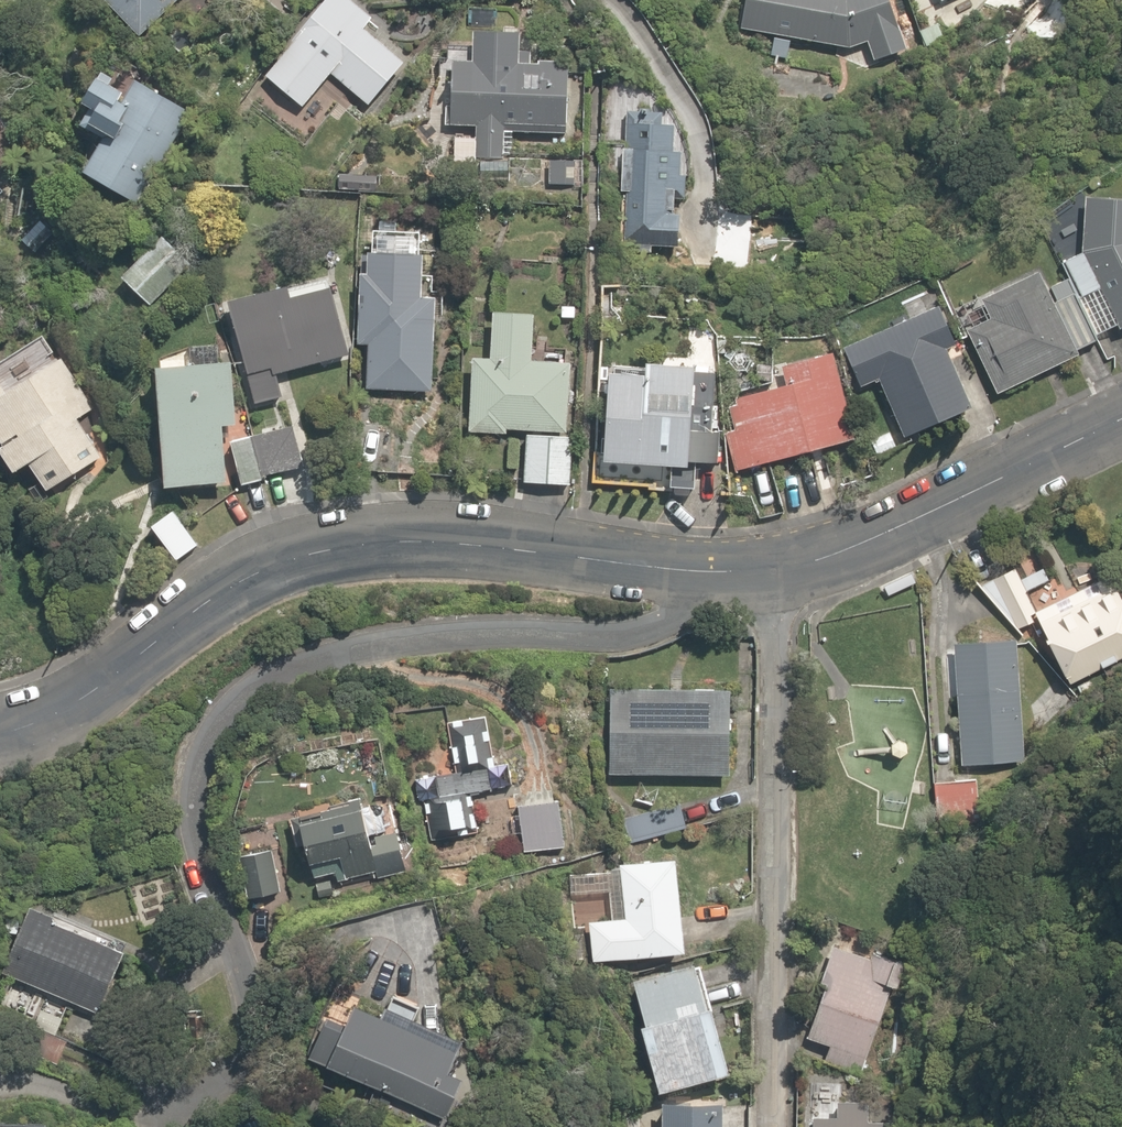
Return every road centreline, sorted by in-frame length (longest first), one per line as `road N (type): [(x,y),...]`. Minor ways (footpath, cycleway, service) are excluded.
road 1 (residential): [(692,575),(686,602),(658,628),(621,636),(486,633),(363,644),(239,695),(203,743),(189,803),(250,1016),(242,1057),(158,1118),(28,1085),(0,1087)]
road 2 (tertiary): [(692,575),(401,541),(290,560),(235,573),(54,697),(0,720)]
road 3 (residential): [(771,564),(773,1126)]
road 4 (tertiary): [(1121,420),(876,536),(771,564)]

